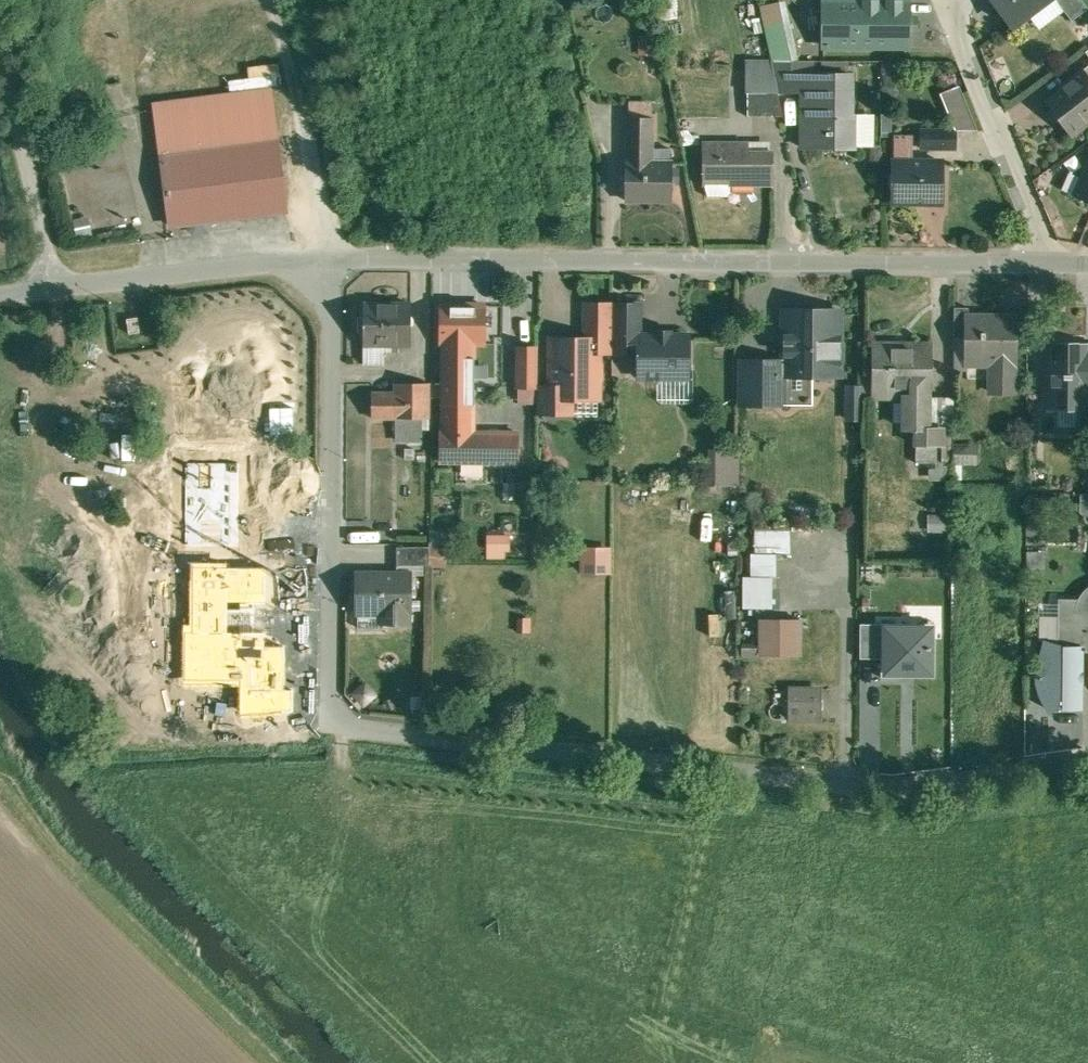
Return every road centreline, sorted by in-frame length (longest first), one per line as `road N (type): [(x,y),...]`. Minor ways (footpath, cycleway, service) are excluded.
road 1 (residential): [(1087,760),(886,787),(351,728),(328,699),(332,259)]
road 2 (unclassified): [(1050,265),(332,259)]
road 3 (residential): [(1050,265),(948,3)]
road 4 (unclassified): [(332,259),(54,271)]
road 5 (unclassified): [(54,271),(0,6)]

